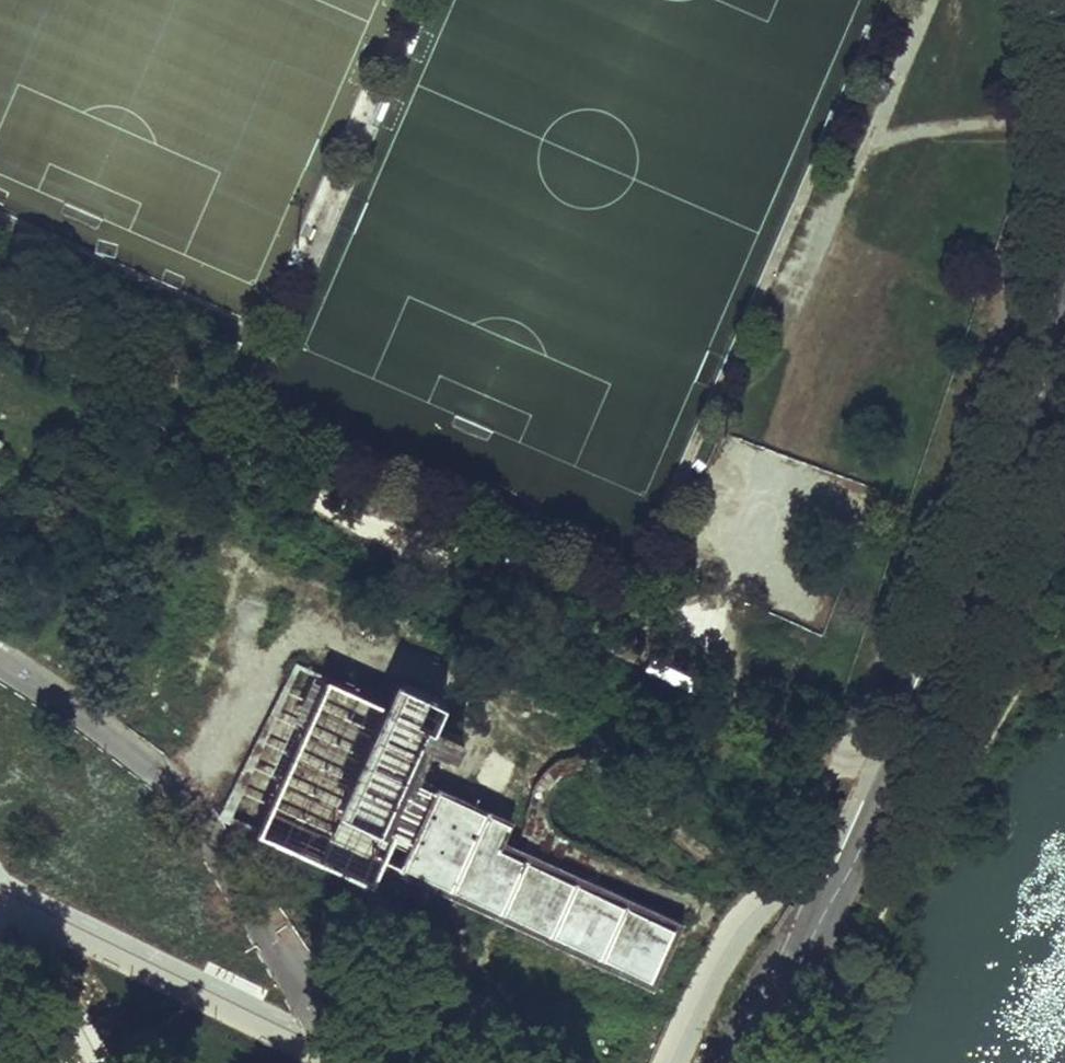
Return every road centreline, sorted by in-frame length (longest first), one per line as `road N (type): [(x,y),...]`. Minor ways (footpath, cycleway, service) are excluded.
road 1 (residential): [(1064,329),(971,615),(754,1062)]

